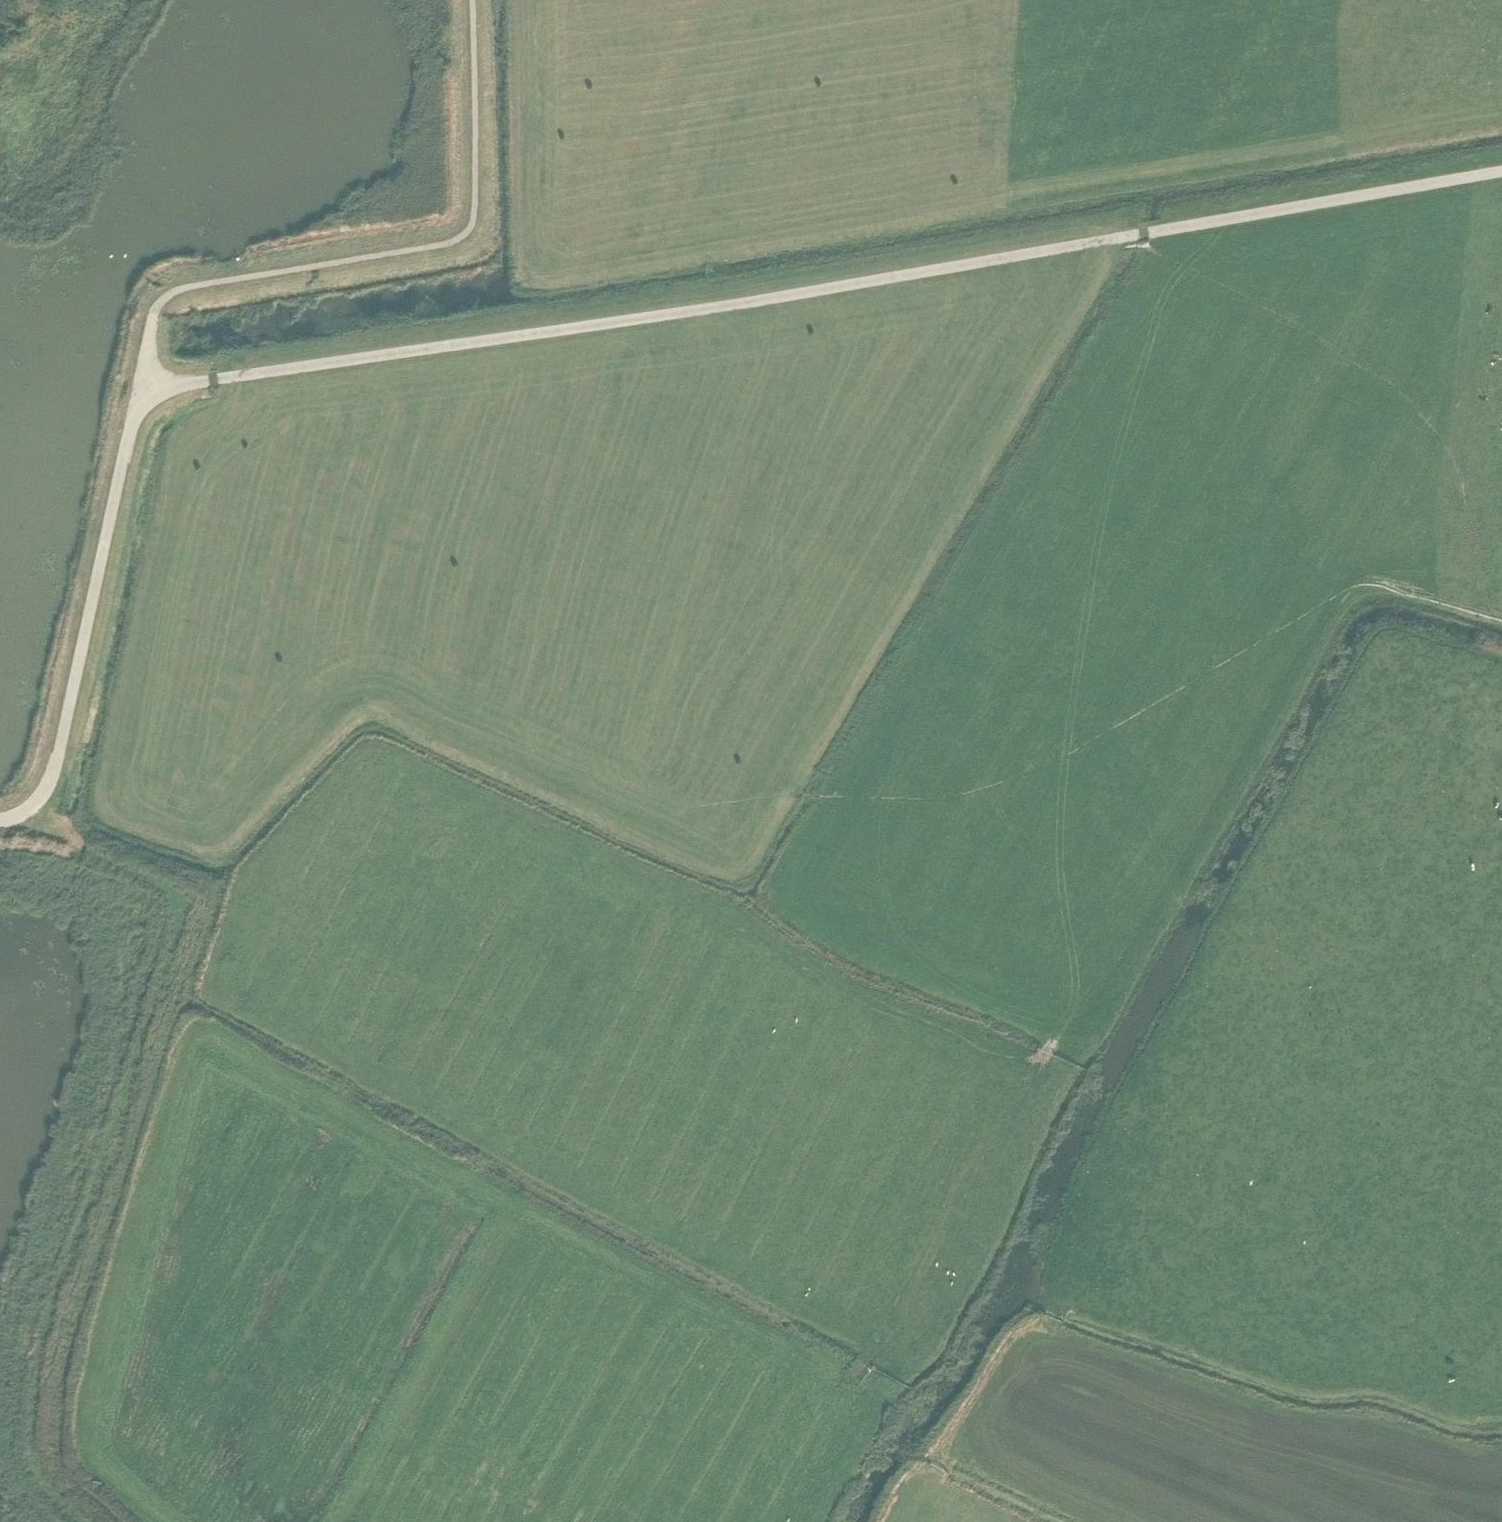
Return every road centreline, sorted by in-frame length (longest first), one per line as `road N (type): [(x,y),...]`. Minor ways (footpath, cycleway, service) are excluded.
road 1 (track): [(0,827),(141,874),(171,889),(180,910),(39,1350),(32,1457),(45,1486),(82,1521)]
road 2 (unclassified): [(0,821),(31,808),(48,788),(60,752),(140,390)]

